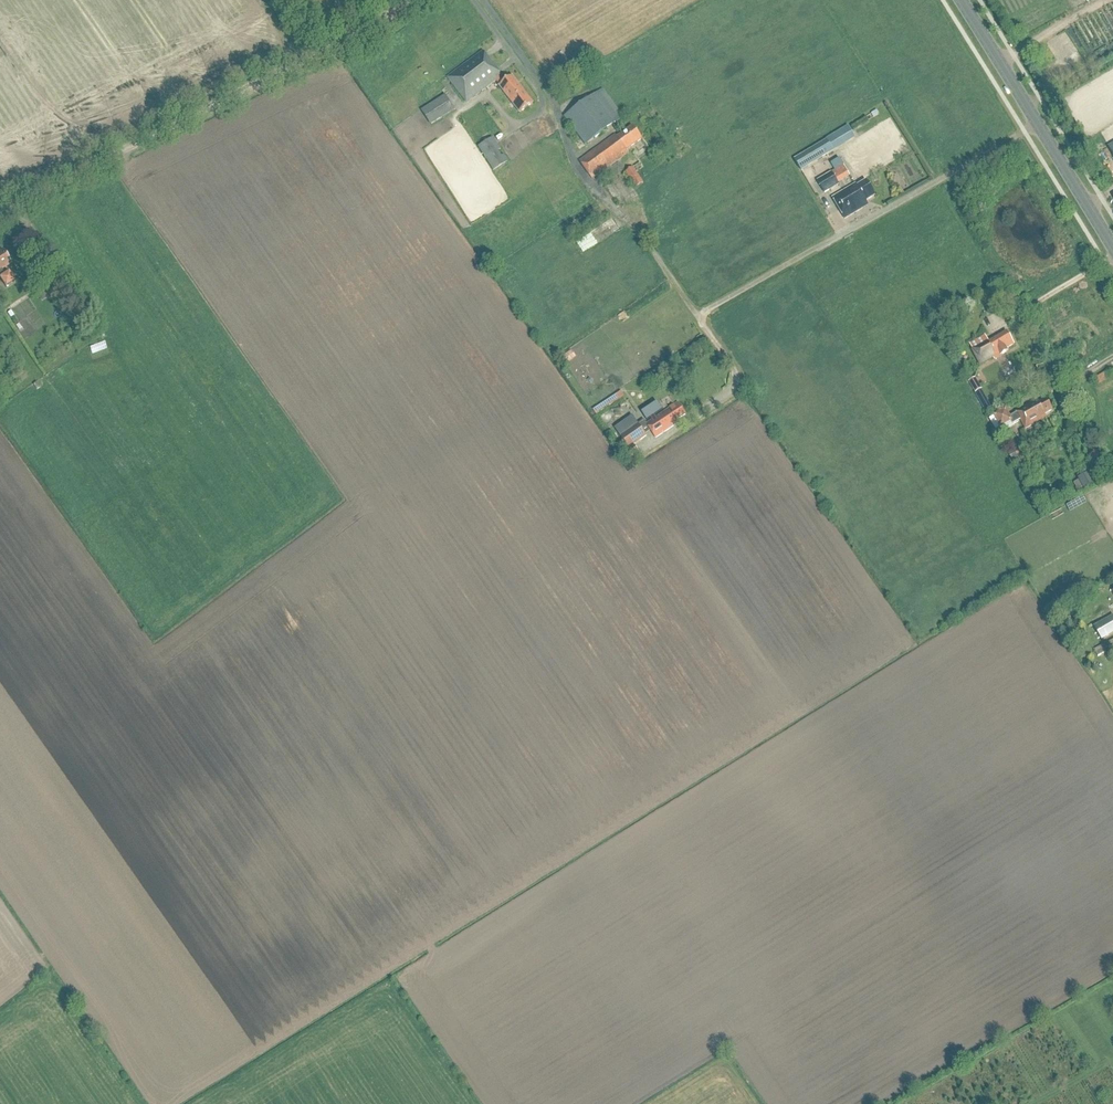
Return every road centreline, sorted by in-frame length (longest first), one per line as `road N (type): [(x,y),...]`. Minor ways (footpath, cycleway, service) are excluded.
road 1 (unclassified): [(0,213),(316,54),(406,0)]
road 2 (secondary): [(1112,249),(960,0)]
road 3 (unclassified): [(599,198),(574,165),(549,94),(483,0)]
road 4 (track): [(697,317),(635,228),(599,198)]

